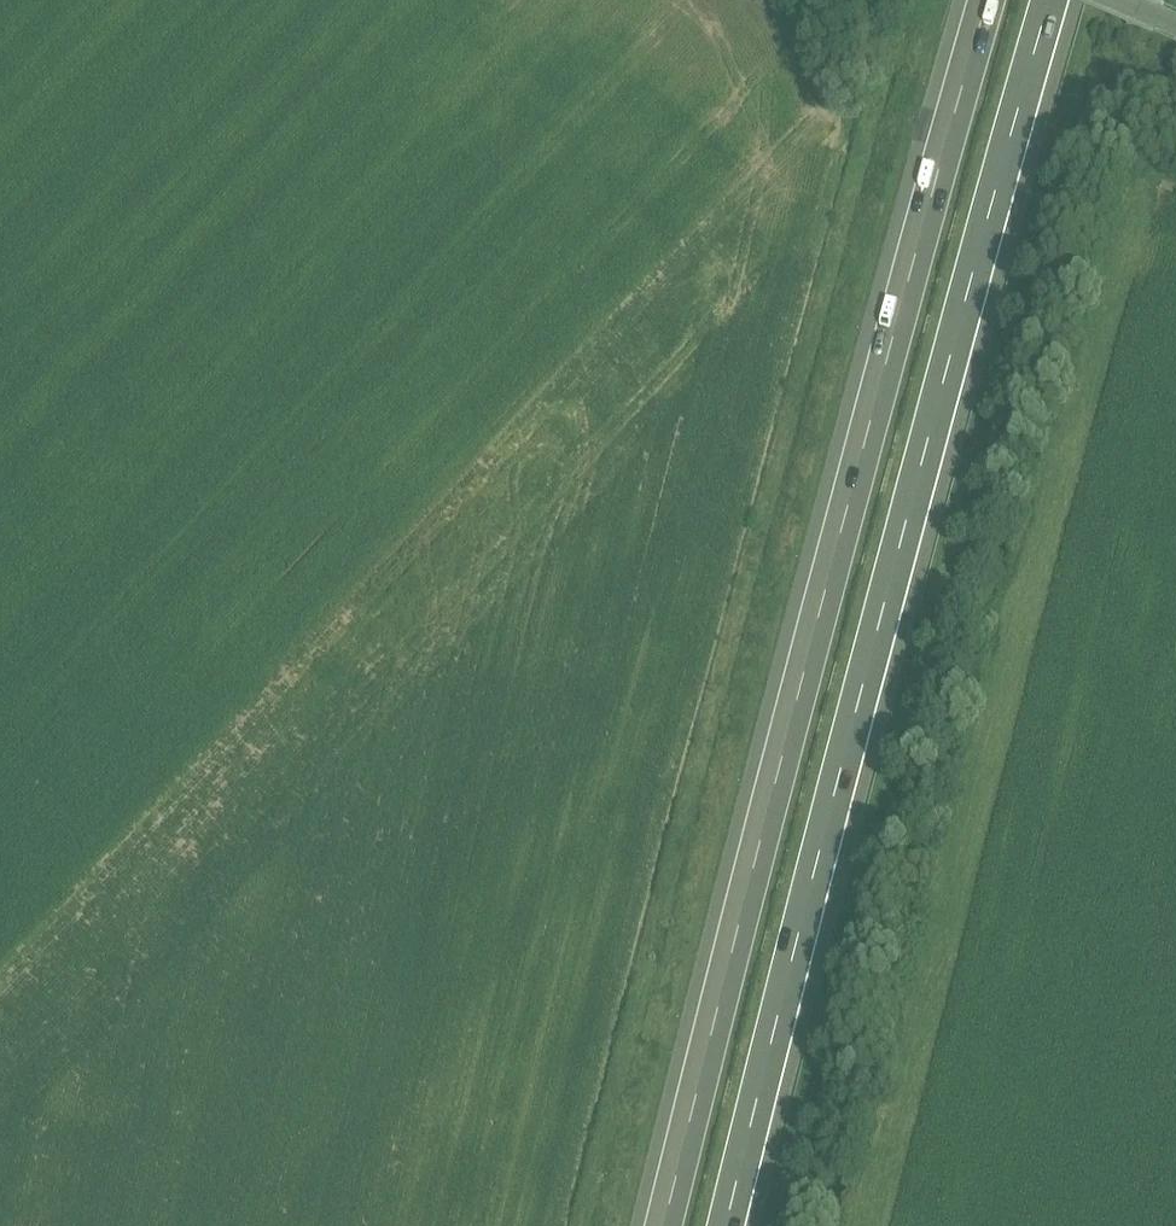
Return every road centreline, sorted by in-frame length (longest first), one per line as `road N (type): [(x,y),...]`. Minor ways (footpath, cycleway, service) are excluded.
road 1 (motorway): [(740,1225),(964,358),(1065,0)]
road 2 (motorway): [(973,0),(878,337),(652,1225)]

